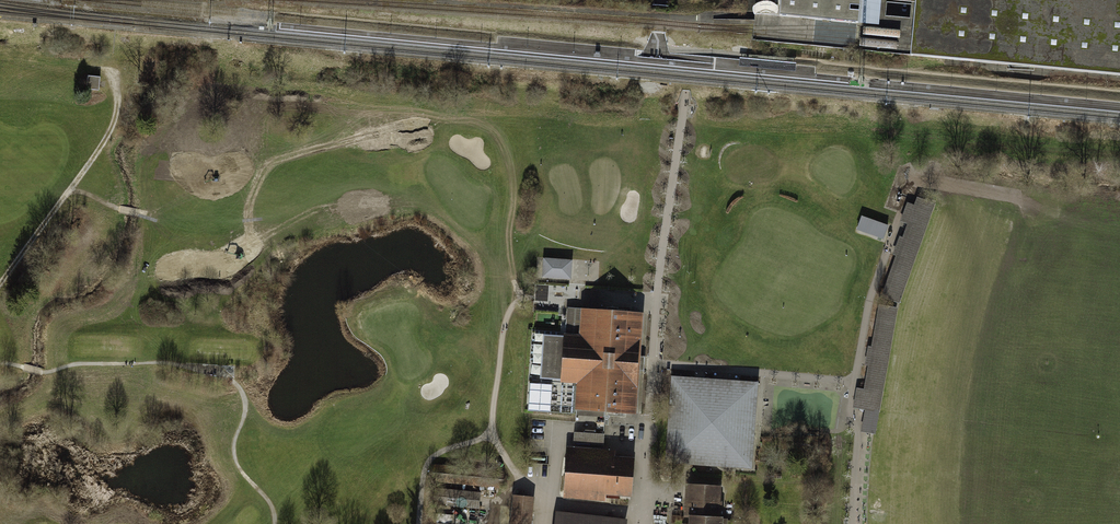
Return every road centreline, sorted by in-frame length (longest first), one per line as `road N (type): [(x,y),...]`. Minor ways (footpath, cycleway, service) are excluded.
road 1 (track): [(0,365),(44,373),(161,364),(227,377),(244,398),(234,461),(269,503),(274,523)]
road 2 (track): [(0,285),(107,142),(118,108),(112,73)]

